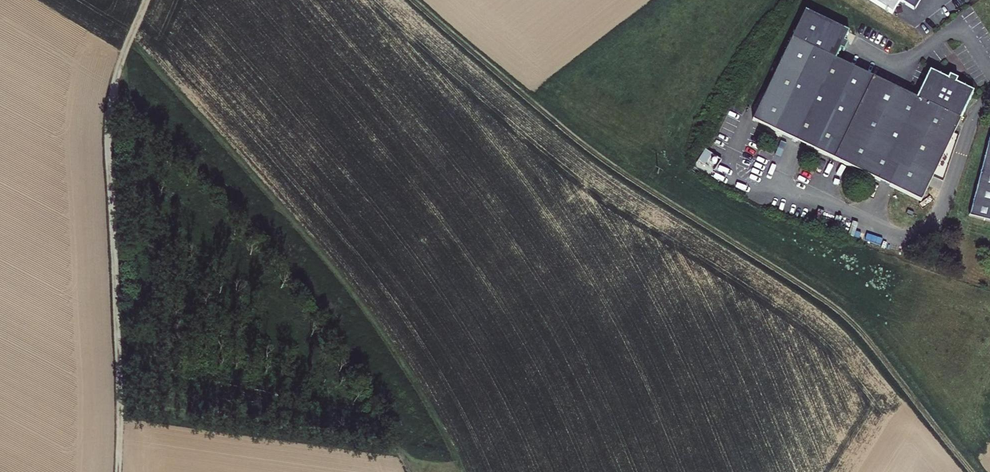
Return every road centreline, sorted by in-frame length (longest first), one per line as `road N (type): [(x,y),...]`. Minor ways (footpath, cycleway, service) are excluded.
road 1 (track): [(407,0),(610,166),(840,312),(972,471)]
road 2 (track): [(113,99),(213,187),(278,260),(339,344),(410,471)]
road 3 (track): [(147,0),(117,78),(108,137),(119,471)]

